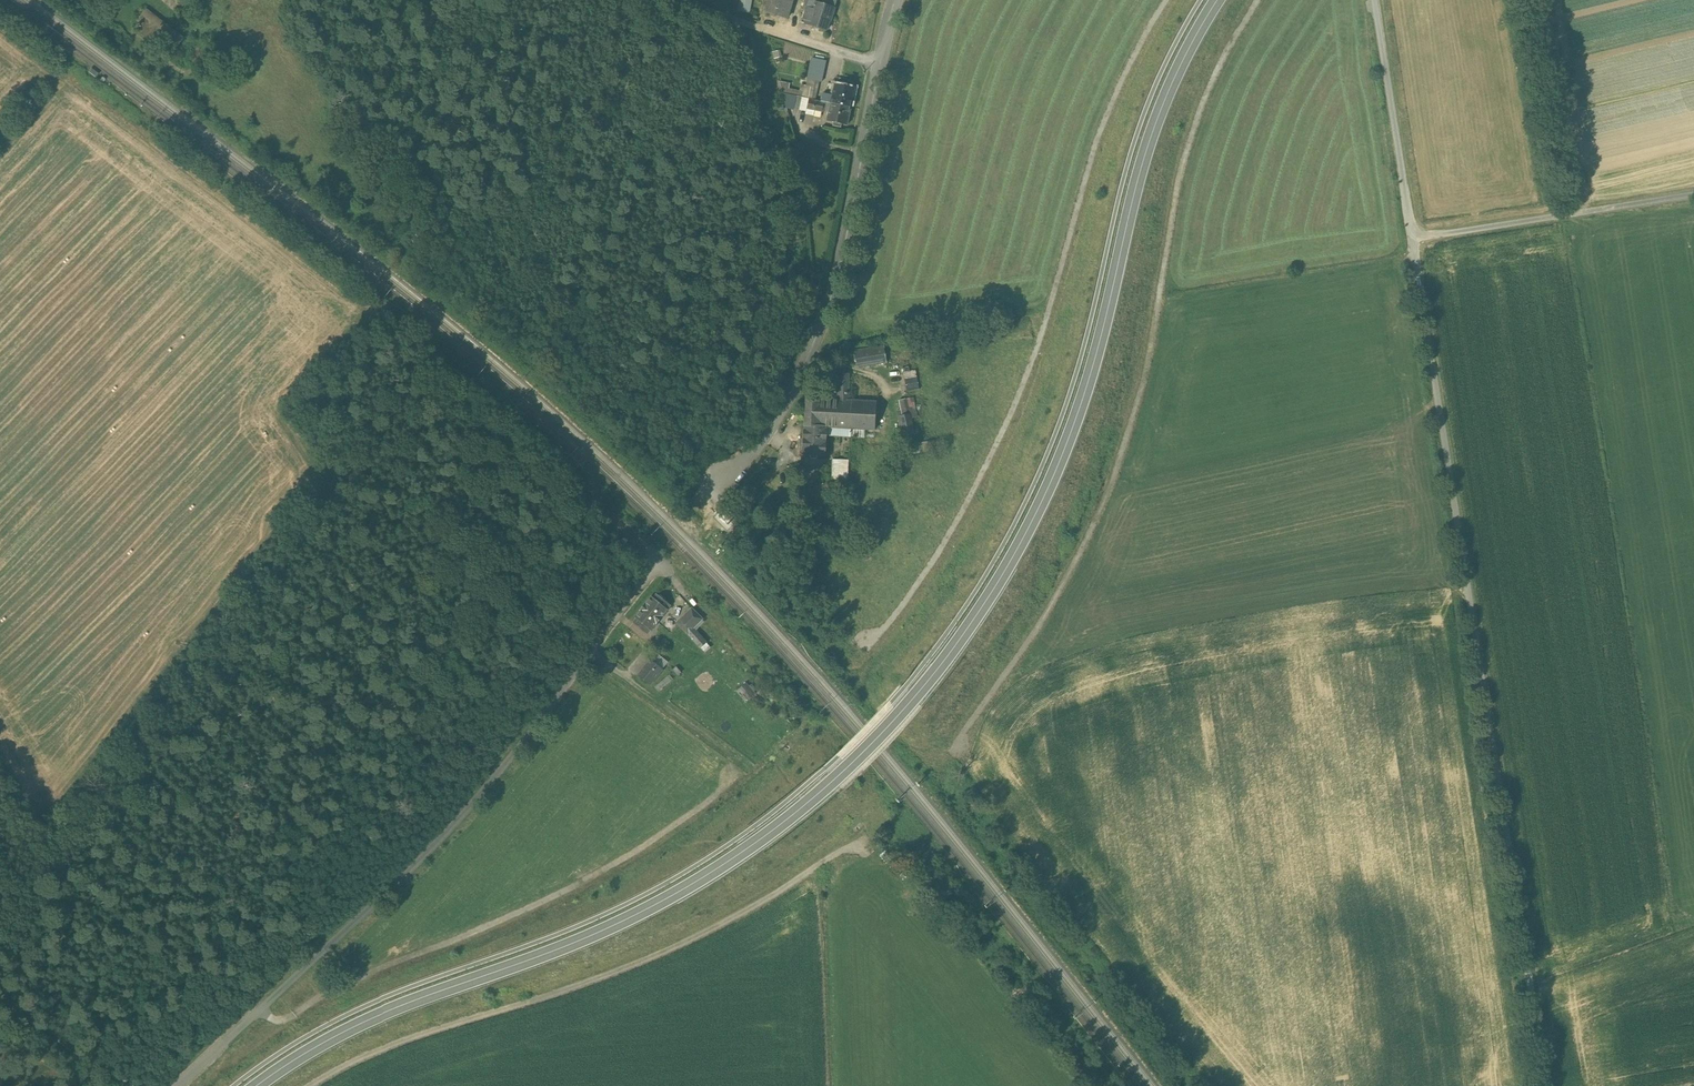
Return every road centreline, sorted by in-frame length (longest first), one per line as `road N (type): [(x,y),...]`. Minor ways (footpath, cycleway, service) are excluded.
road 1 (secondary): [(252,1085),(391,1007),(641,908),(758,834),(908,693),(991,577),(1058,451),(1083,387),(1149,134),(1215,0)]
road 2 (unclassified): [(1414,237),(1542,1085)]
road 3 (unclassified): [(656,558),(472,803),(179,1085)]
road 4 (unclassified): [(881,63),(821,328),(753,452),(741,470),(721,479)]
road 5 (unclassified): [(1693,194),(1414,237)]
road 6 (unclassified): [(1376,0),(1414,237)]
road 7 (unclassified): [(695,0),(881,63)]
road 8 (track): [(0,966),(136,1085)]

